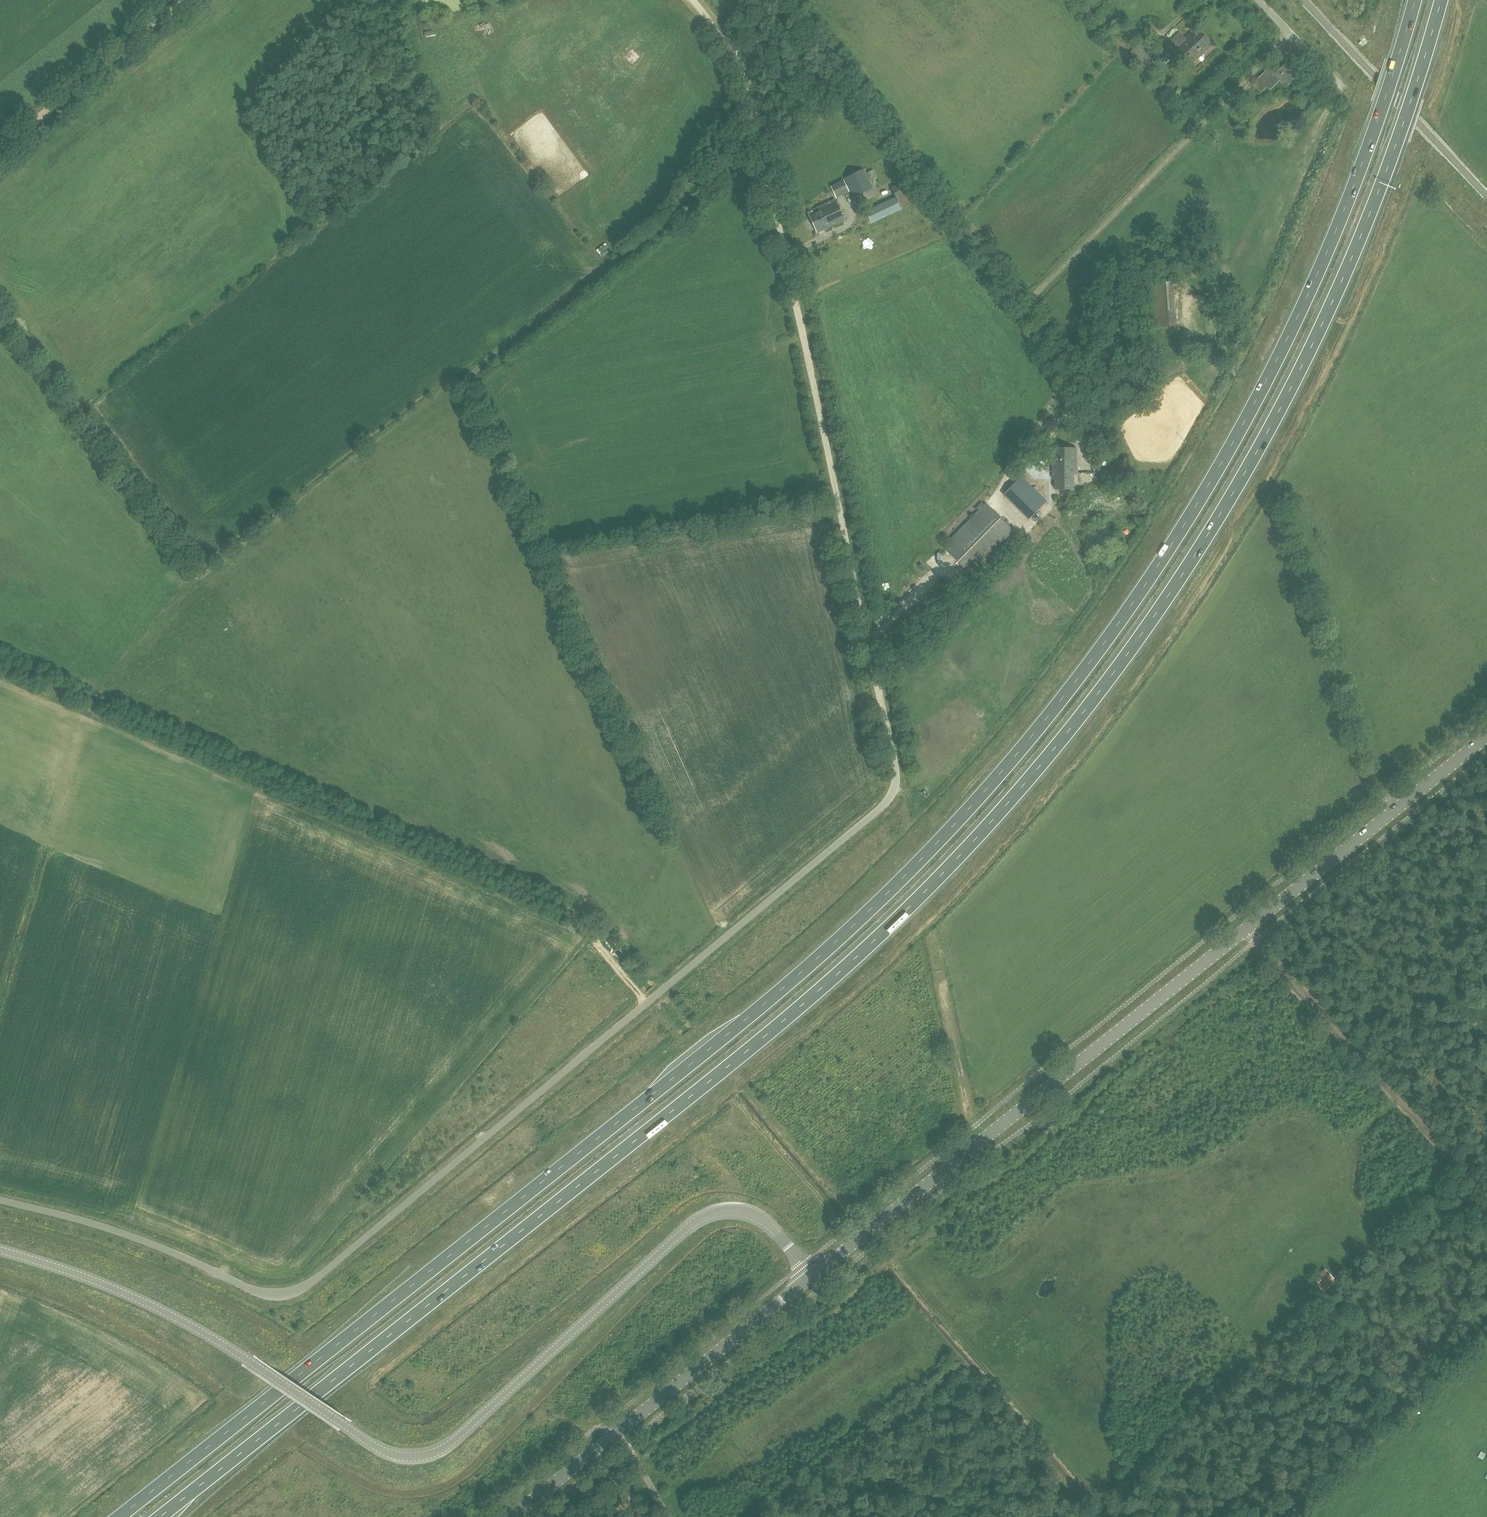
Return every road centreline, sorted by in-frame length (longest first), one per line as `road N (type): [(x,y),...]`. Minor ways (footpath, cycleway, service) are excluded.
road 1 (trunk): [(1414,0),(1347,203),(1227,456),(1098,651),(978,802),(816,960),(674,1079),(118,1516)]
road 2 (trunk): [(160,1516),(820,992),(999,816),(1113,674),(1253,459),(1372,207),(1441,0)]
road 3 (unclassified): [(896,772),(886,804),(298,1291),(263,1294),(121,1233),(0,1202)]
road 4 (tertiary): [(814,1275),(1486,737)]
road 5 (track): [(896,772),(766,165),(754,74)]
road 6 (tertiary): [(814,1275),(758,1217),(744,1210),(709,1214),(440,1449),(389,1452),(345,1424)]
road 7 (unclassified): [(1078,379),(1021,309),(1289,32)]
road 8 (tertiary): [(0,1248),(176,1316),(345,1424)]
road 9 (track): [(788,0),(1021,309)]
road 10 (track): [(1243,930),(1486,1194)]
road 11 (tertiary): [(614,1436),(814,1275)]
road 12 (track): [(0,150),(186,0)]
road 13 (track): [(976,1145),(935,942)]
road 14 (tertiary): [(513,1516),(614,1436)]

